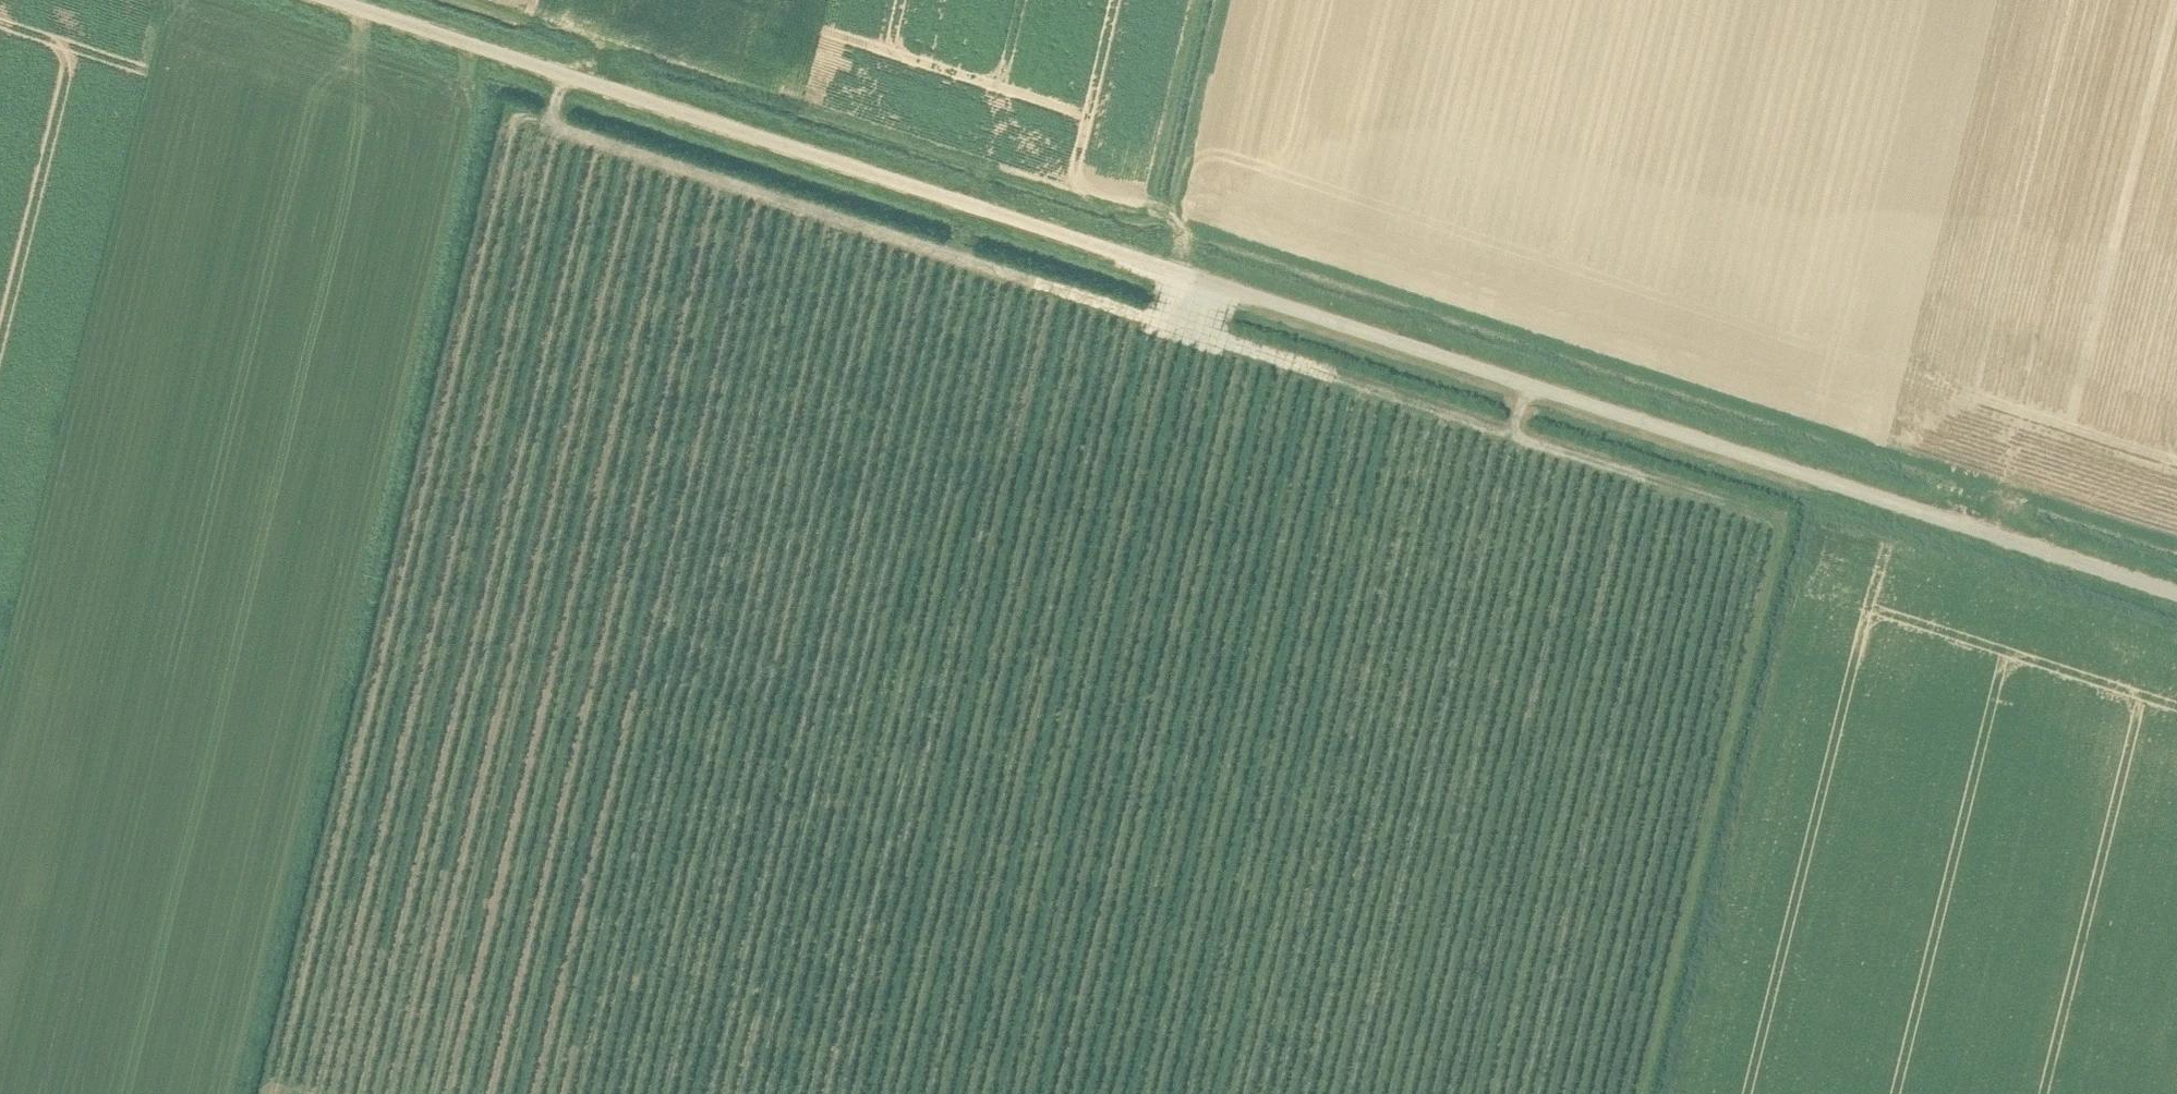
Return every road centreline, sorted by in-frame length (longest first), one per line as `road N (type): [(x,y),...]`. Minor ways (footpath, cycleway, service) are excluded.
road 1 (unclassified): [(2176,609),(309,0)]

